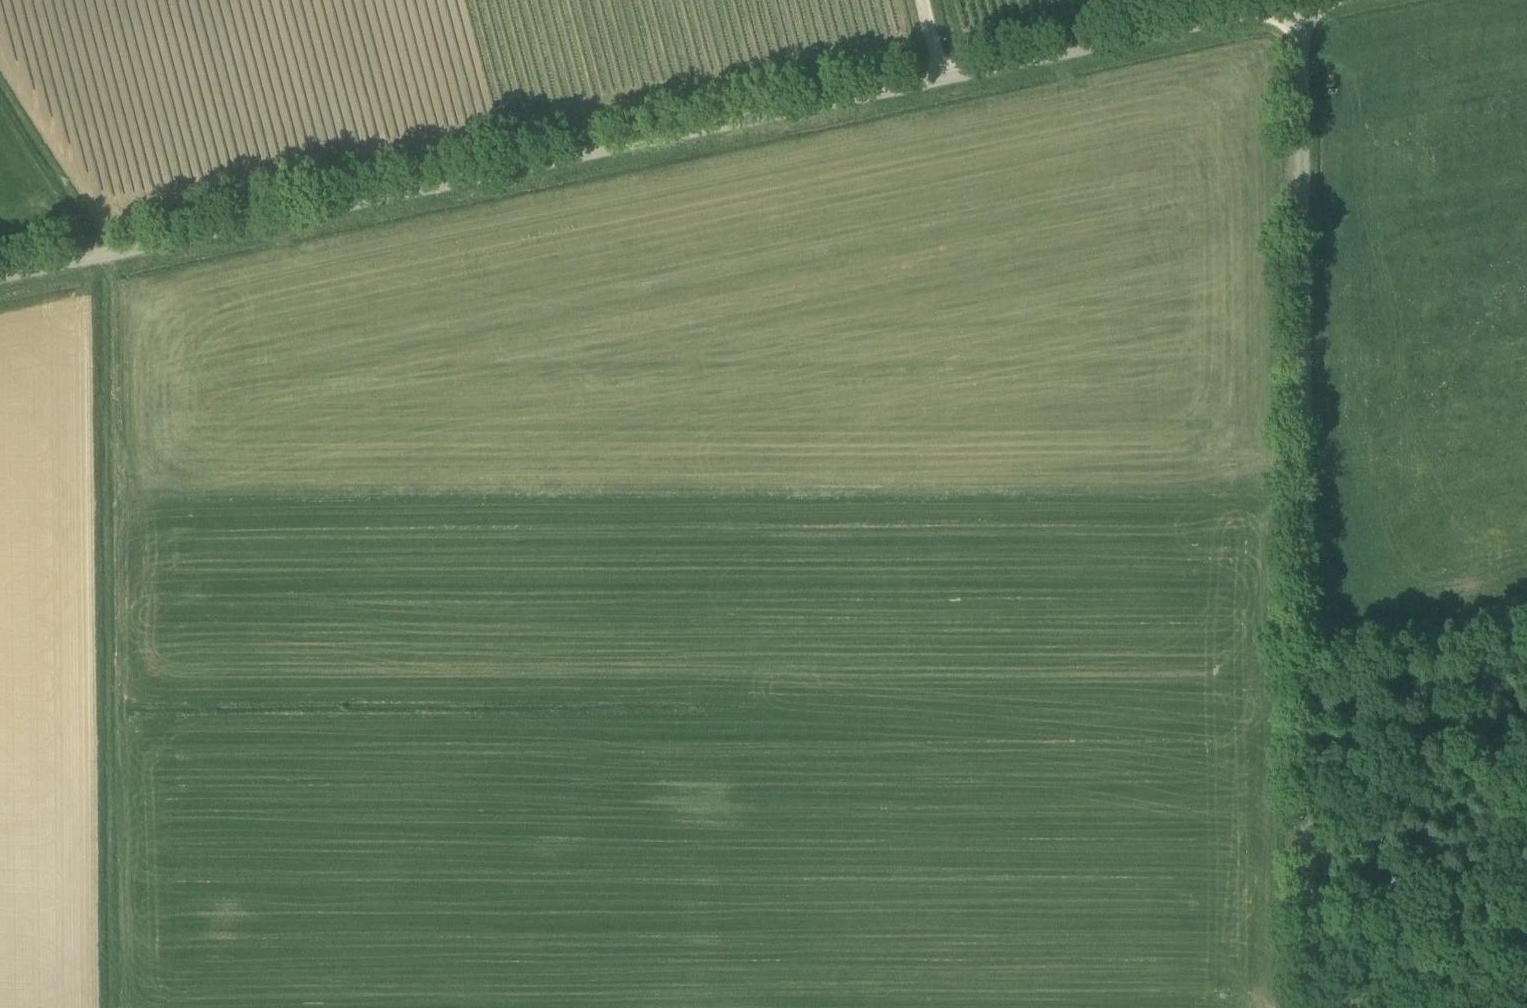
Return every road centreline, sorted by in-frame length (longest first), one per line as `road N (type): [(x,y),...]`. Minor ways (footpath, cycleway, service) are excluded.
road 1 (unclassified): [(0,280),(1299,8)]
road 2 (unclassified): [(1313,1007),(1299,8)]

